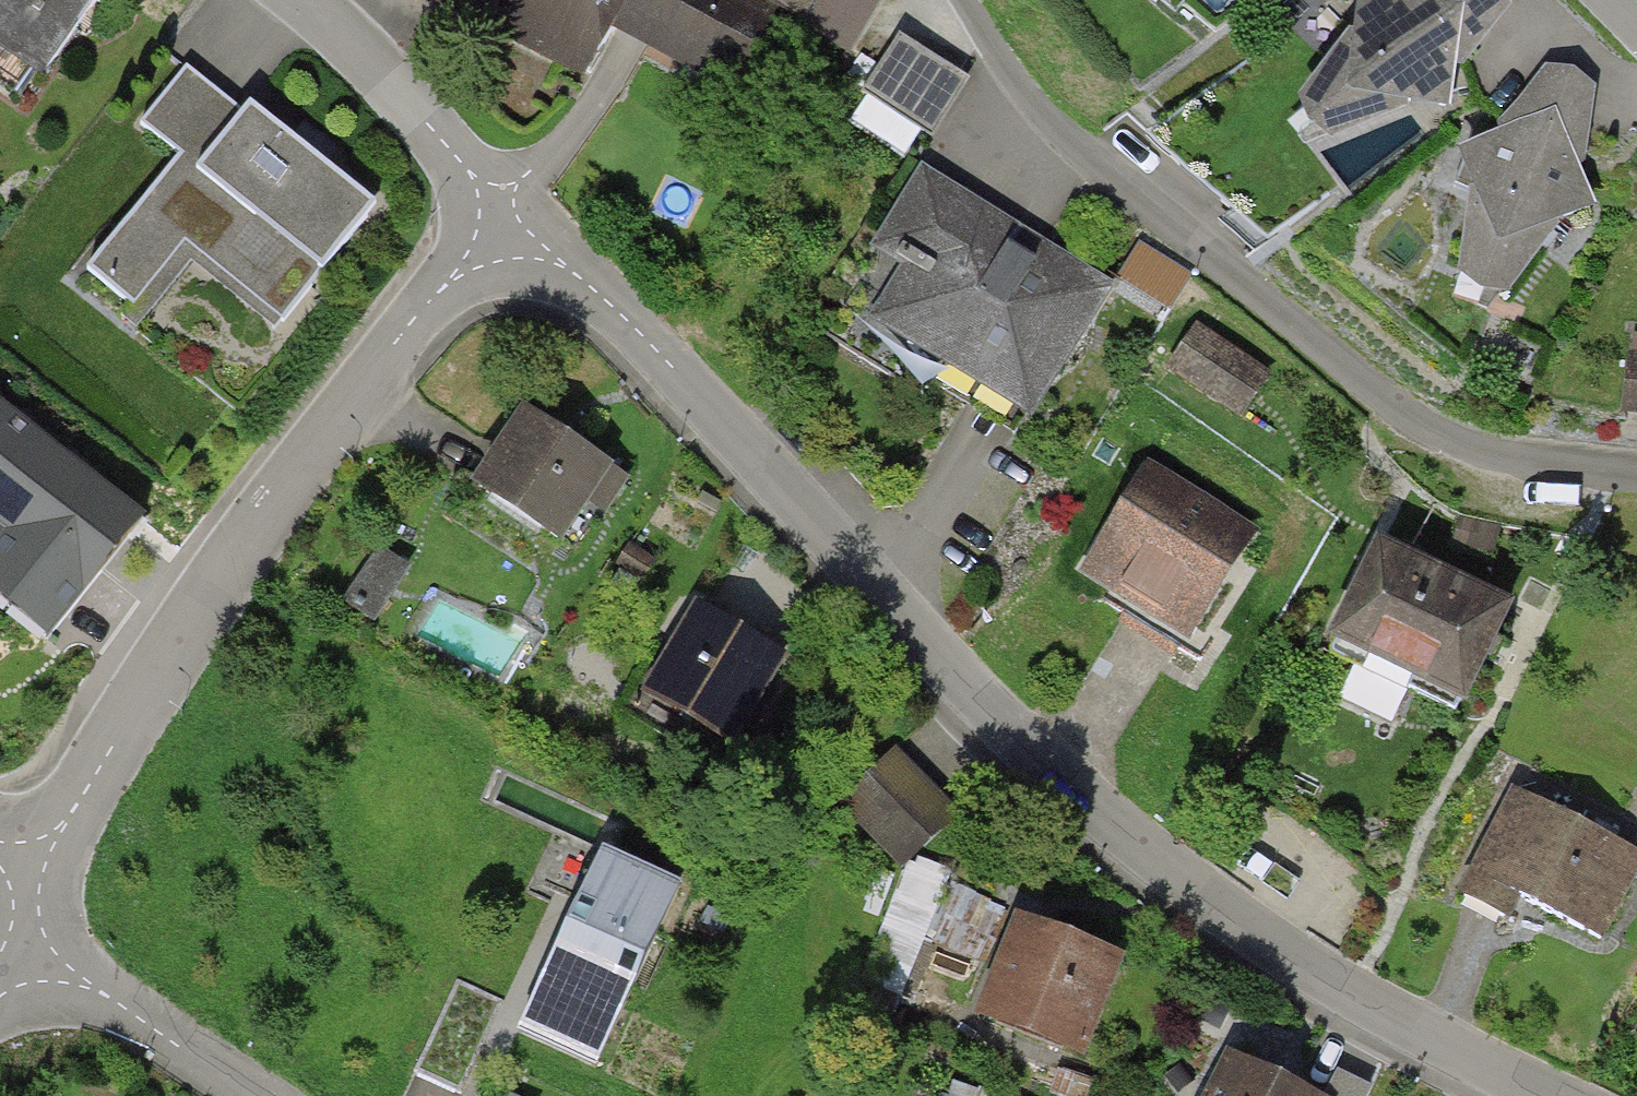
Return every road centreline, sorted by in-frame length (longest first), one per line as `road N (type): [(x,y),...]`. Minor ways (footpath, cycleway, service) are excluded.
road 1 (residential): [(499,224),(566,266),(639,331),(989,711),(1100,818),(1364,1002),(1558,1095)]
road 2 (residential): [(967,0),(1032,101),(1392,405),(1462,444),(1636,479)]
road 3 (residential): [(24,904),(82,798),(269,507),(398,339),(499,224)]
road 4 (residential): [(258,1095),(97,989),(50,947),(24,904)]
road 5 (residential): [(499,224),(465,165),(347,35),(305,0)]
road 6 (residential): [(499,224),(527,174),(587,109),(649,0)]

